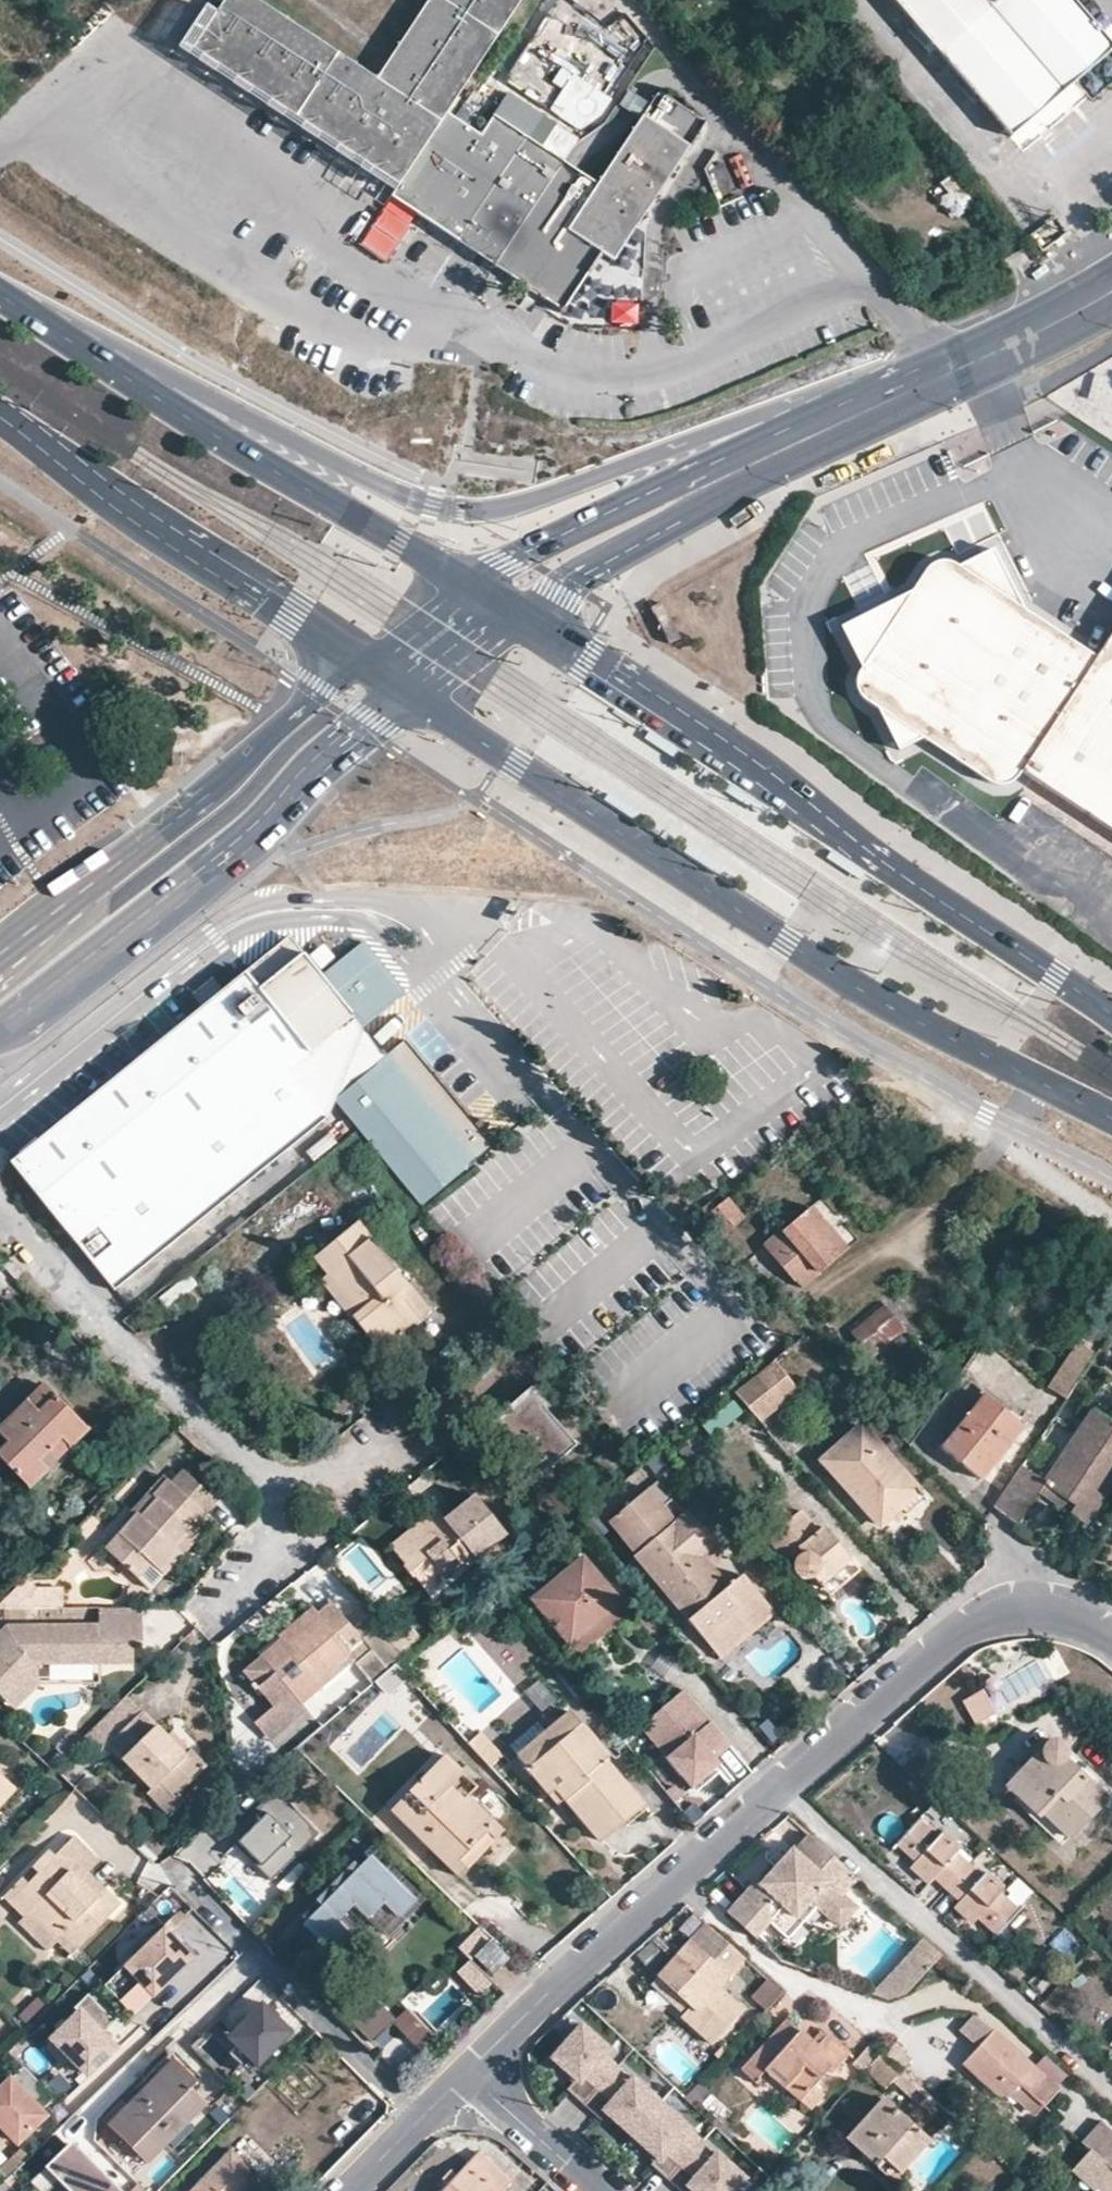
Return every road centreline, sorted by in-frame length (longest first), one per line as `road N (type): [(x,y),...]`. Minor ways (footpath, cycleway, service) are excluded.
road 1 (tertiary): [(940,379),(774,416),(507,507),(454,512),(313,451),(0,284)]
road 2 (residential): [(1111,1633),(1056,1604),(1022,1604),(966,1624),(468,2071)]
road 3 (primary): [(414,693),(889,1004),(1111,1115)]
road 4 (primary): [(1111,1014),(523,612)]
road 5 (primary): [(475,583),(273,468),(0,293)]
road 6 (secondary): [(0,1032),(229,858),(307,776),(414,693)]
road 7 (residential): [(308,1532),(0,1205)]
road 8 (primary): [(0,418),(145,523),(371,665)]
road 9 (secondary): [(371,665),(326,683),(71,908)]
road 10 (residential): [(179,1874),(423,2112)]
road 11 (tertiary): [(729,472),(679,476),(475,583)]
road 12 (tertiary): [(523,612),(562,581),(699,509),(729,472)]
road 13 (tertiary): [(729,472),(940,379)]
road 14 (tertiary): [(940,379),(1111,289)]
road 15 (residential): [(603,2190),(468,2071)]
road 16 (primary): [(414,693),(523,612)]
road 17 (primary): [(475,583),(371,665)]
road 18 (residential): [(308,1532),(216,1620)]

